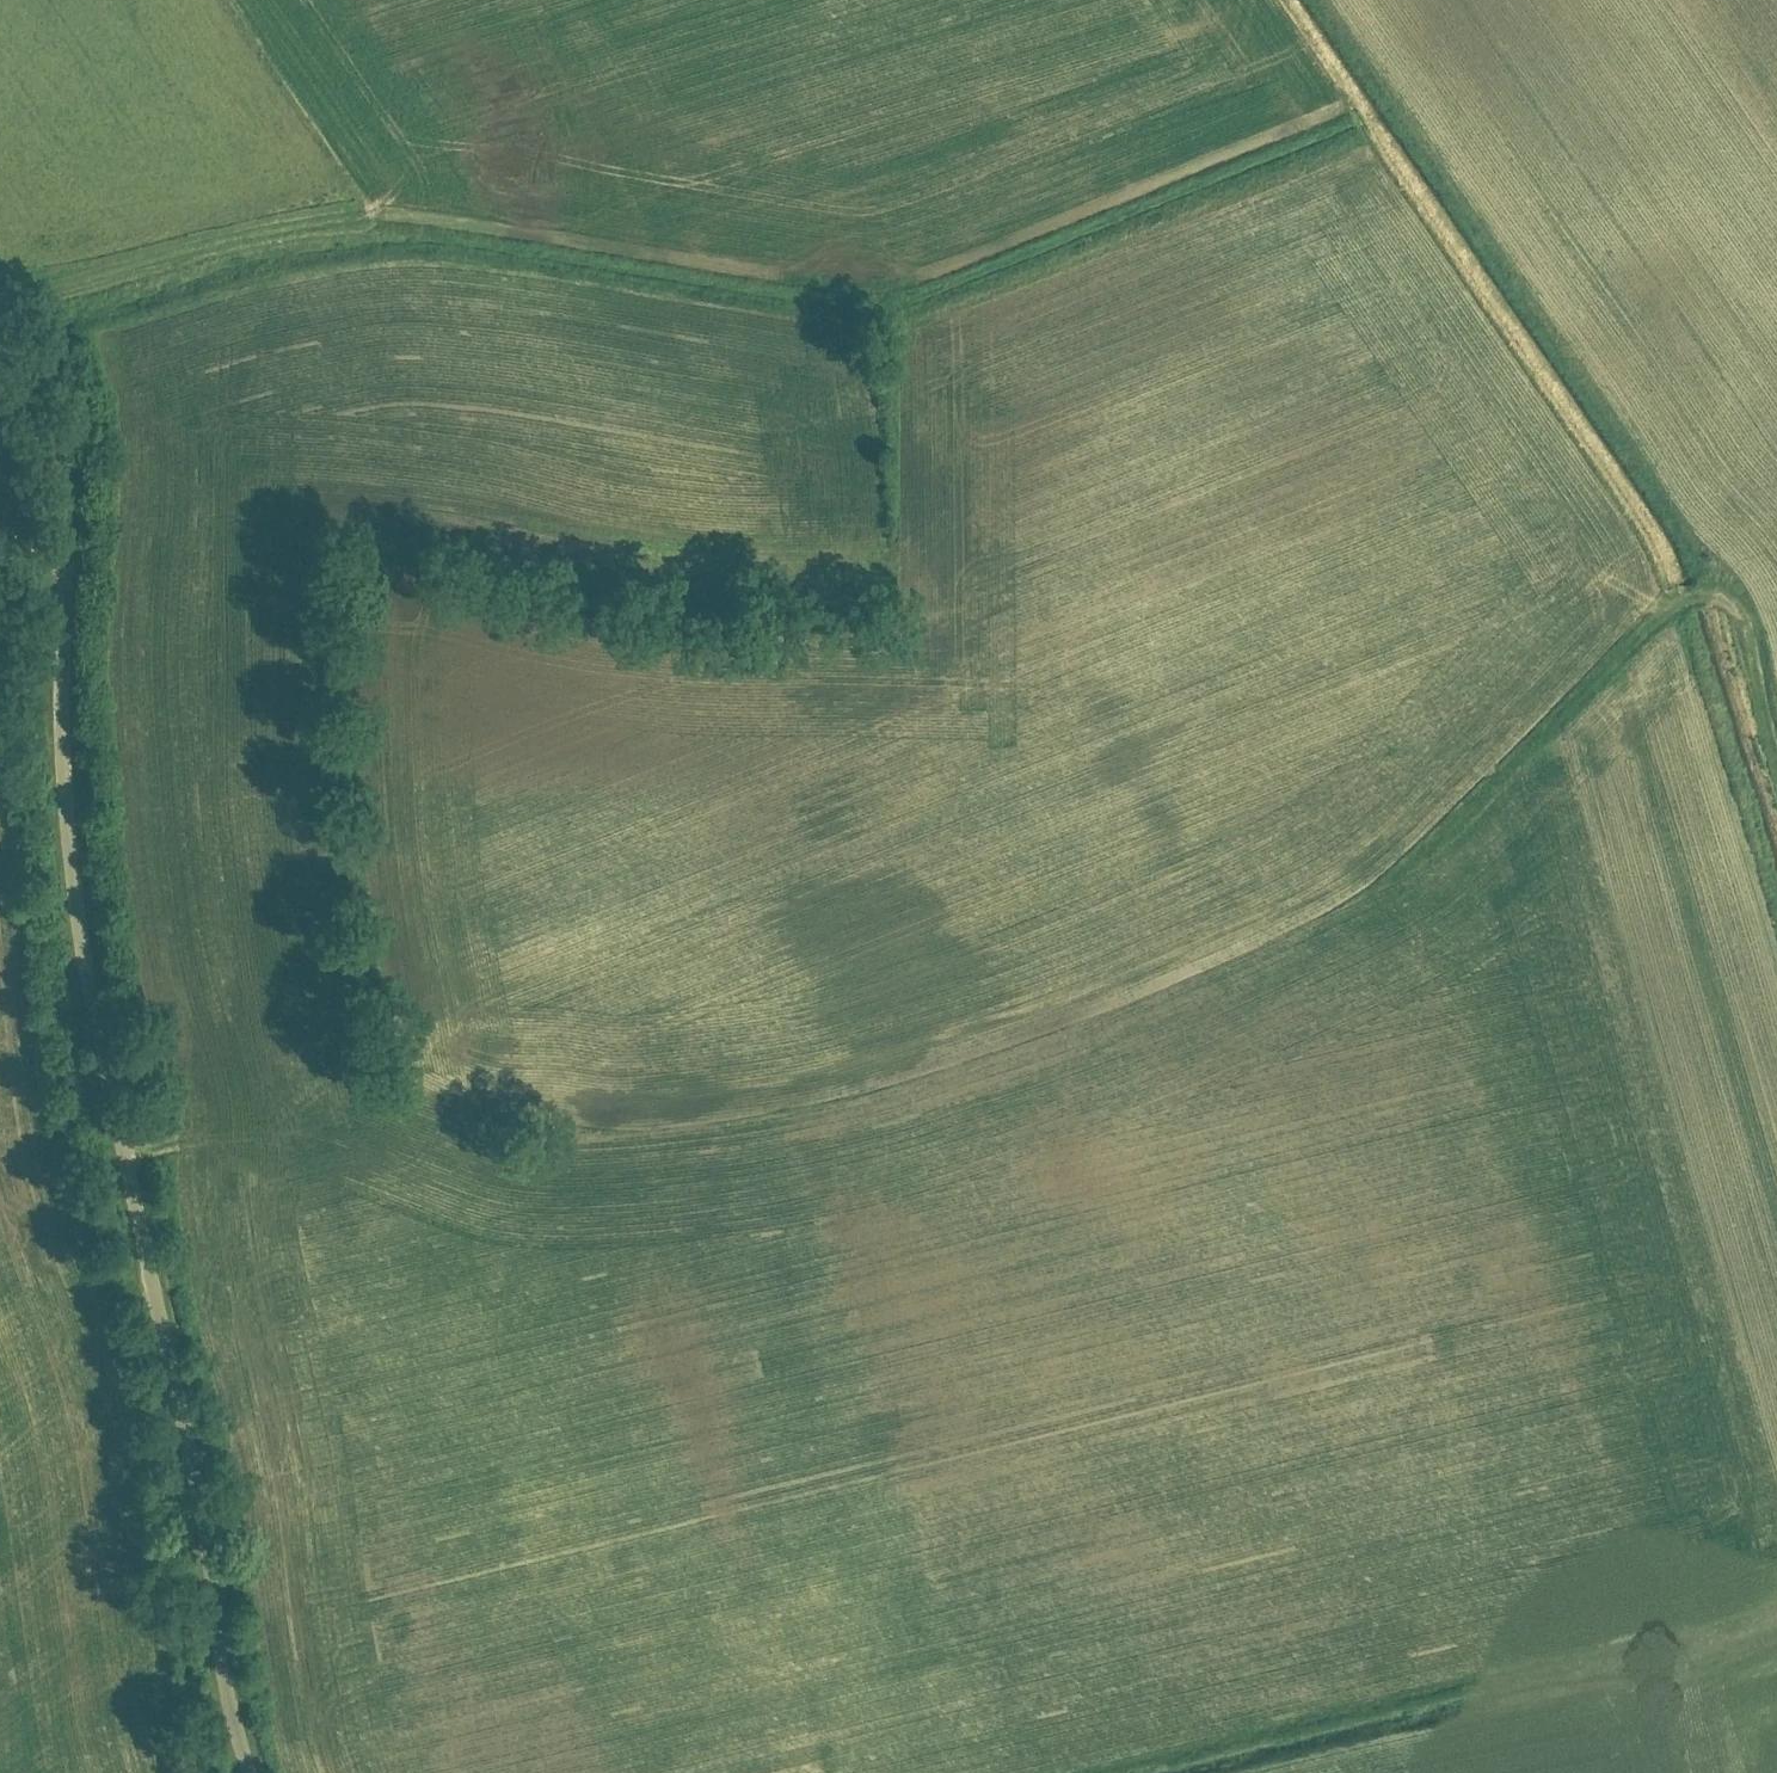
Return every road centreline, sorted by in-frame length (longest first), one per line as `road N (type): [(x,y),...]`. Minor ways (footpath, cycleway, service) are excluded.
road 1 (residential): [(255,1772),(225,1666),(210,1548),(132,1179),(67,813),(61,497),(43,427),(0,336)]

